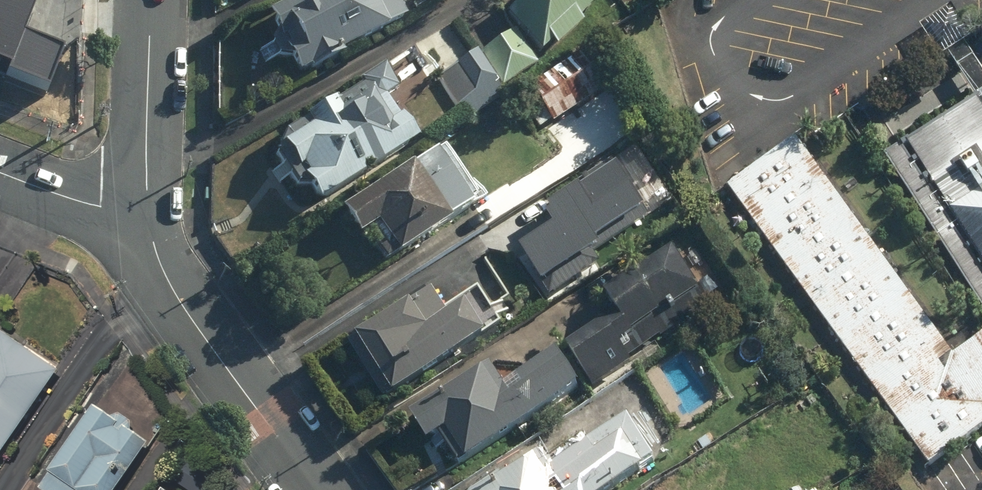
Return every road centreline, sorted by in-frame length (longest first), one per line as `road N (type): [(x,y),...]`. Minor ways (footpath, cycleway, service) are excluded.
road 1 (tertiary): [(148,215),(174,292),(315,489)]
road 2 (tertiary): [(154,0),(148,215)]
road 3 (tertiary): [(148,215),(91,204),(0,170)]

